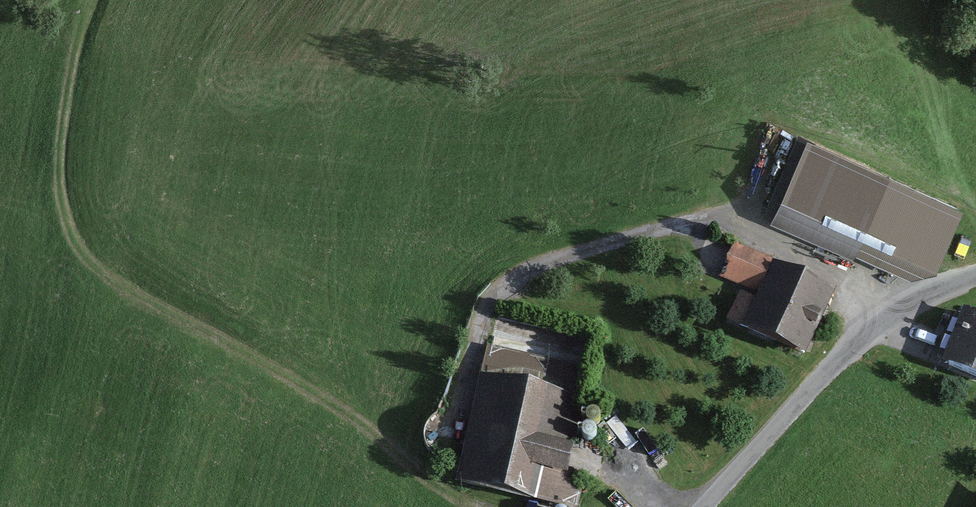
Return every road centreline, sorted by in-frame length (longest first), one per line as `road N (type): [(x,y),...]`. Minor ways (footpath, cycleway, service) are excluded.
road 1 (track): [(485,506),(421,473),(351,408),(139,293),(73,239),(67,161),(96,0)]
road 2 (track): [(901,310),(727,220),(685,222),(578,251),(529,269),(493,296),(450,439)]
road 3 (tertiary): [(701,506),(874,330),(975,278)]

